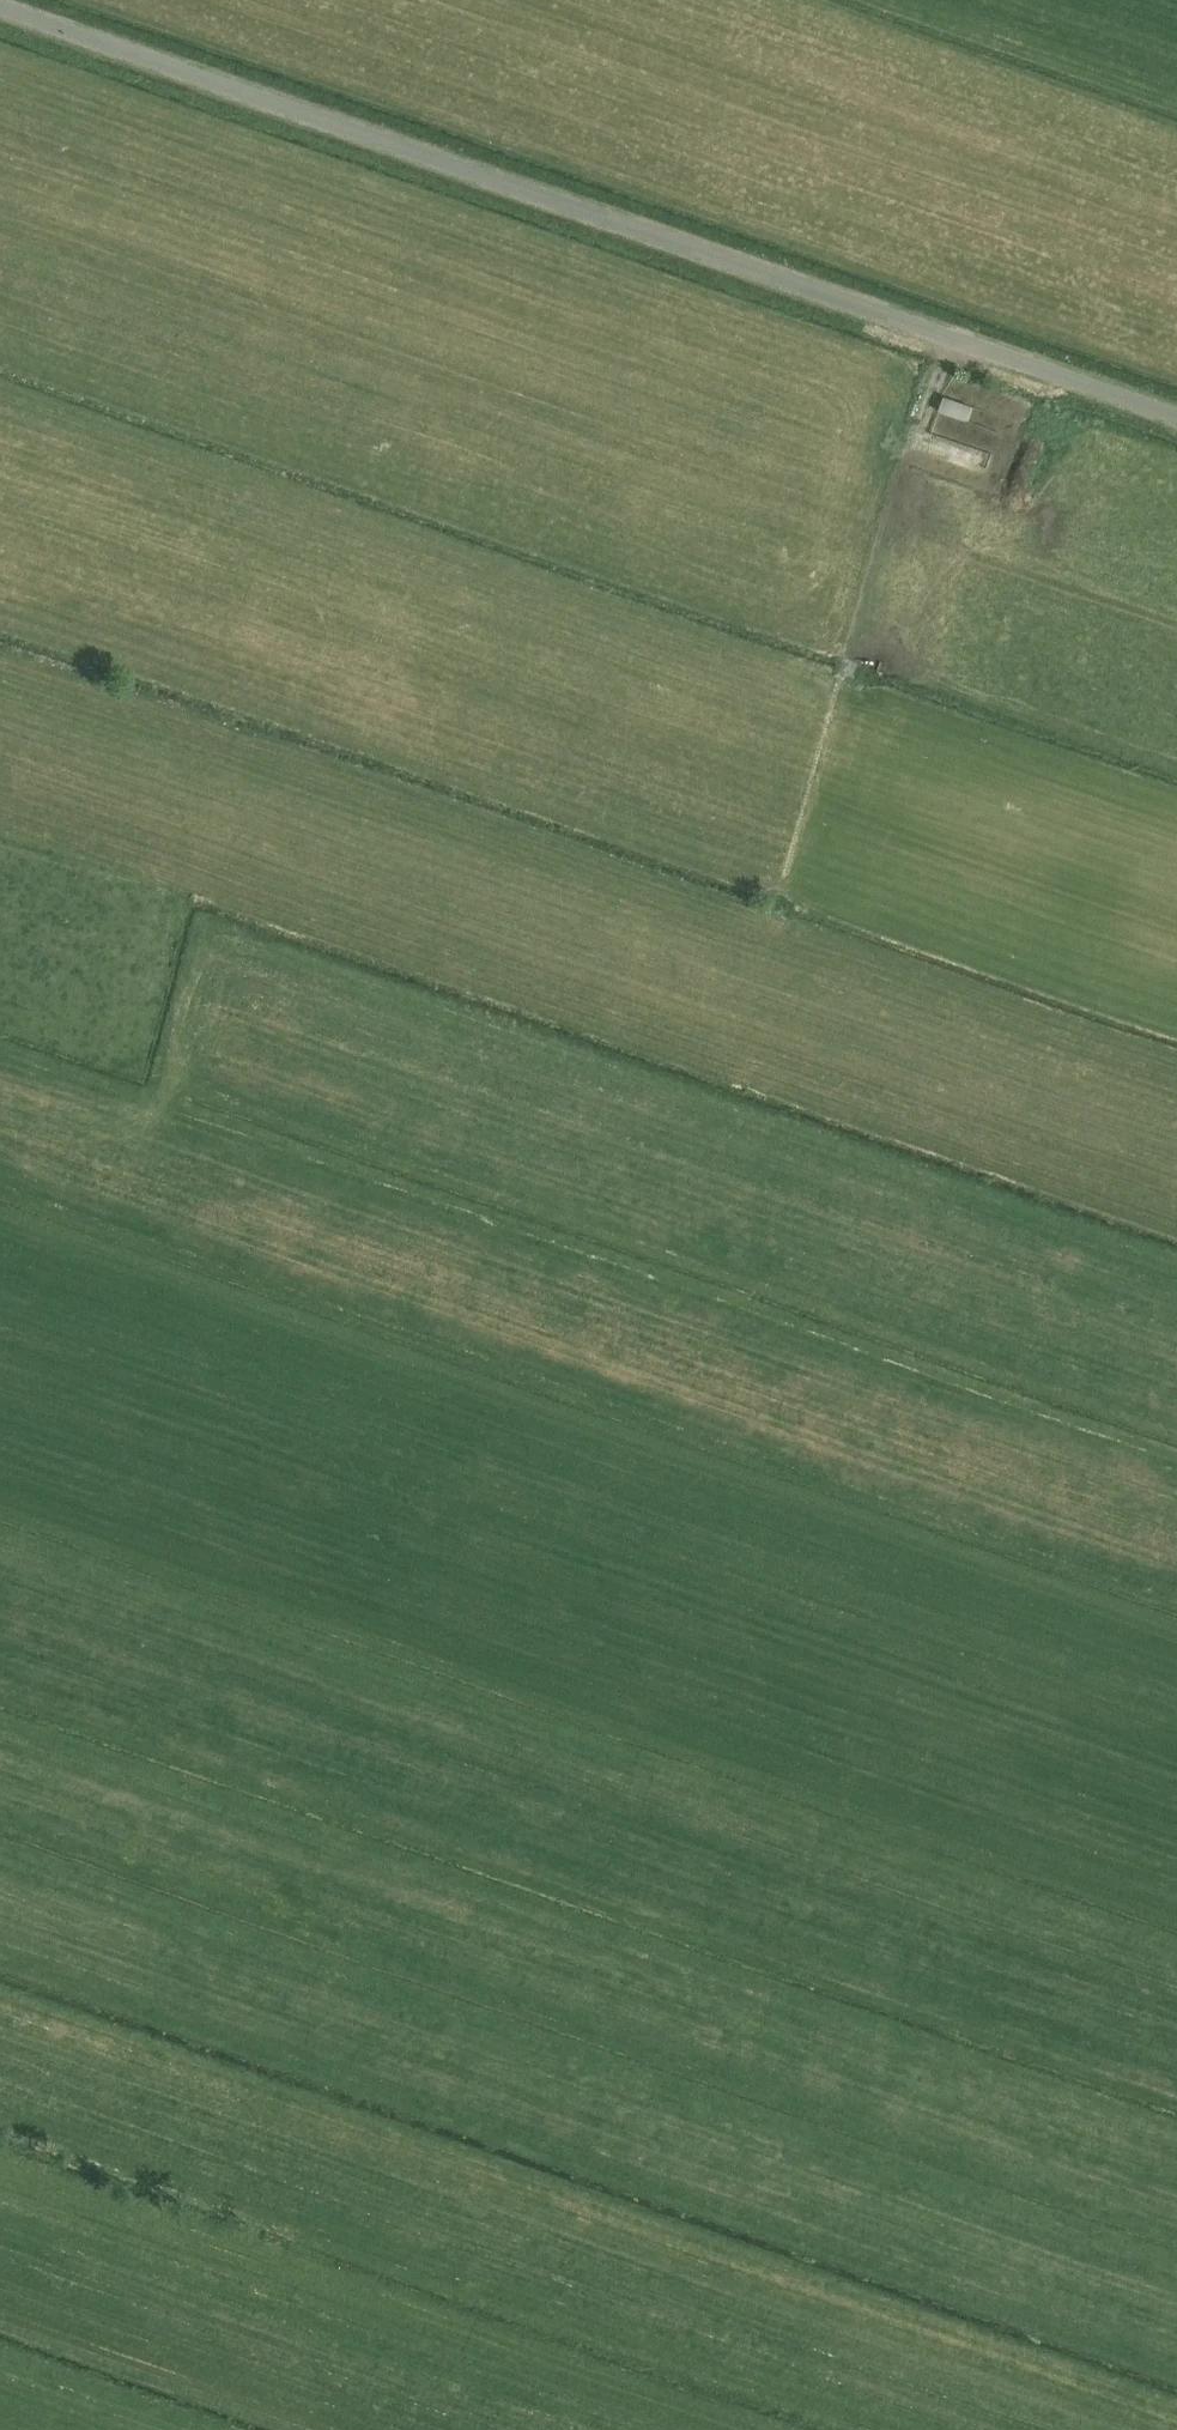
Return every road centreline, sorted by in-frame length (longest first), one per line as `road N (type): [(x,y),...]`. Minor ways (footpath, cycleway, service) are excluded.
road 1 (unclassified): [(1176,417),(0,6)]

